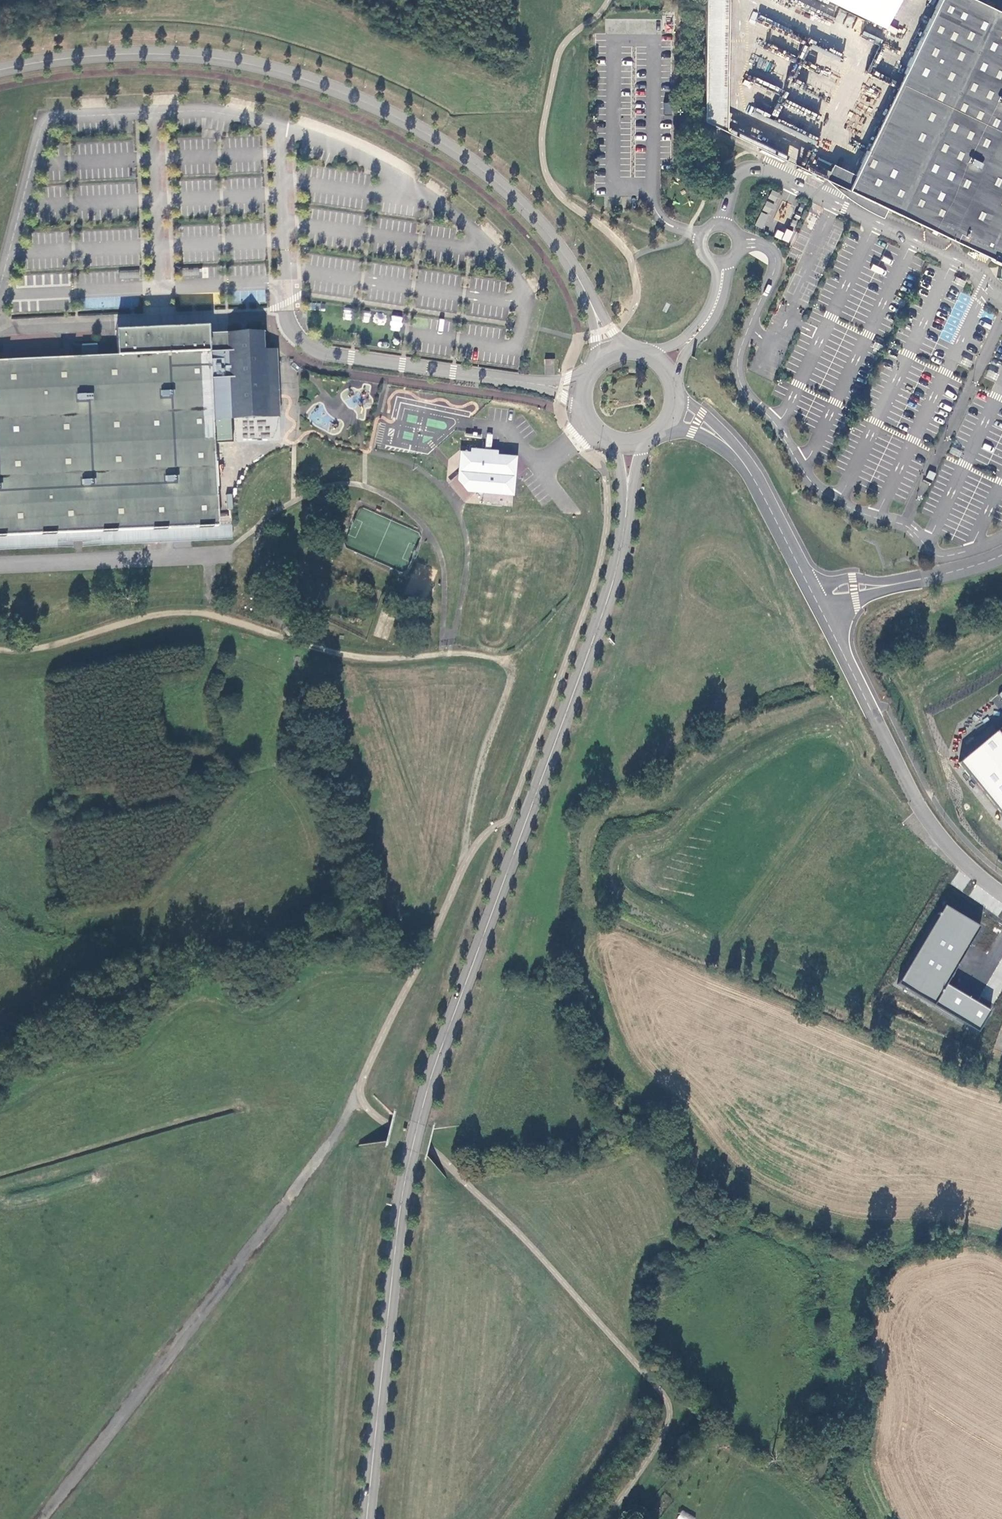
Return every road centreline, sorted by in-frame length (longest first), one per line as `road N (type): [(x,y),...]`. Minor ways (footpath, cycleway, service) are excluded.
road 1 (unclassified): [(627,495),(602,615),(418,1123),(399,1218),(367,1518)]
road 2 (unclassified): [(592,304),(564,255),(509,191),(434,137),(342,92),(192,56),(106,55),(0,70)]
road 3 (track): [(930,823),(904,817),(869,783),(738,952),(1001,1068)]
road 4 (track): [(41,1518),(359,1095)]
road 5 (track): [(515,664),(461,653),(364,658),(188,612),(36,649),(0,649)]
road 6 (unclassified): [(821,615),(930,823),(1001,893)]
road 7 (track): [(462,870),(479,772),(515,664)]
road 8 (track): [(1001,1237),(964,1226),(863,1269)]

